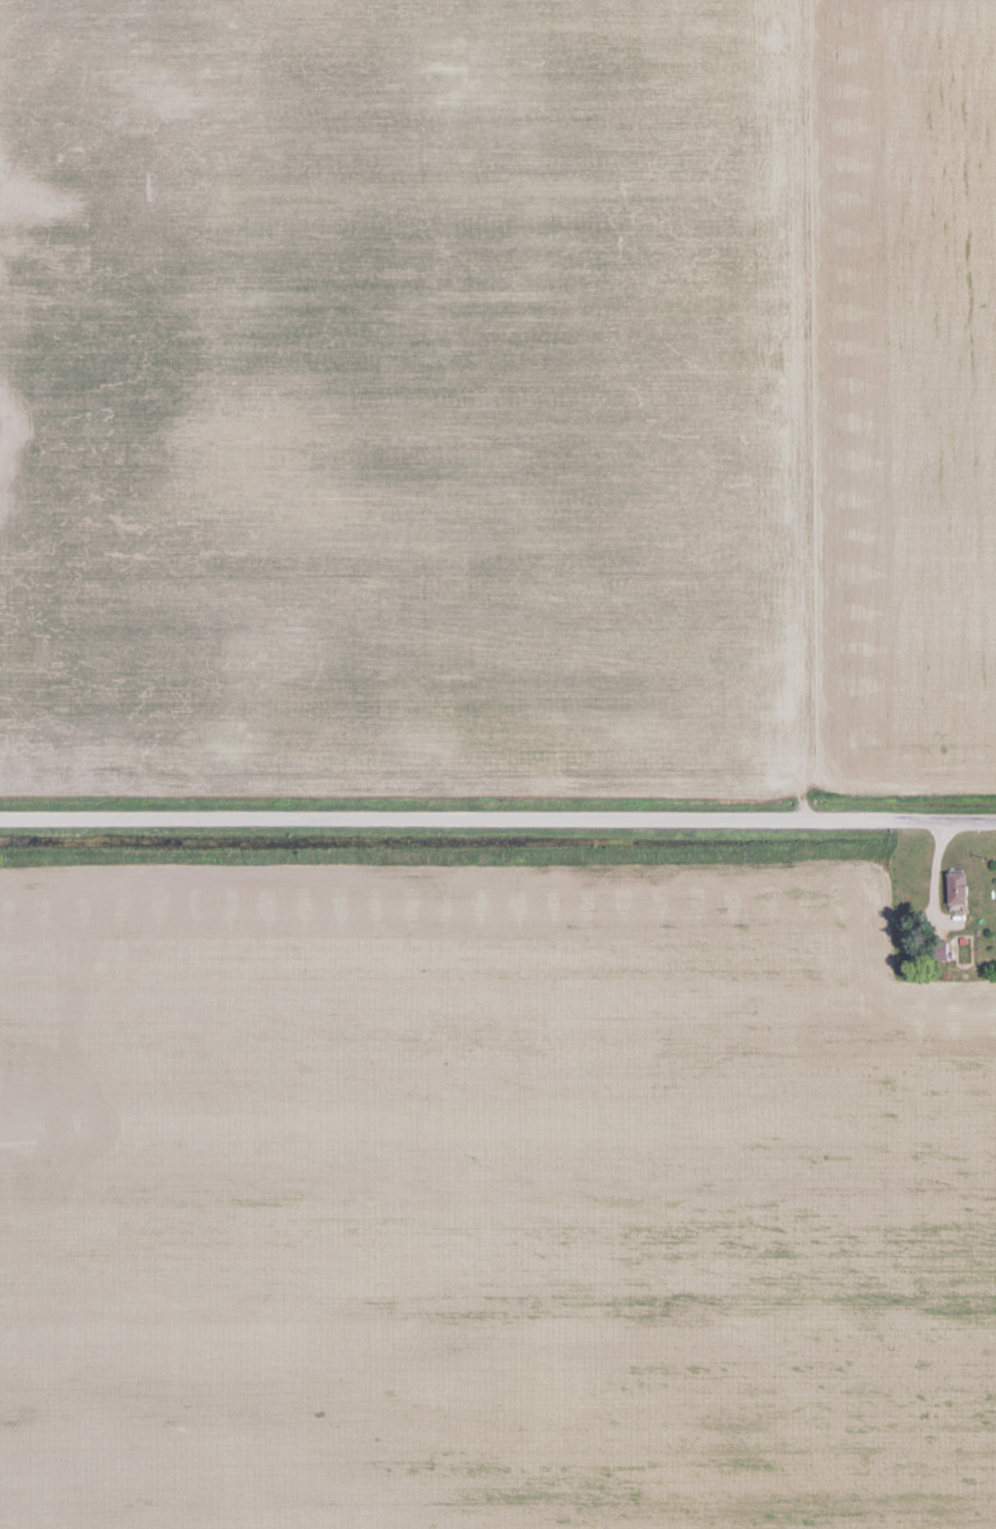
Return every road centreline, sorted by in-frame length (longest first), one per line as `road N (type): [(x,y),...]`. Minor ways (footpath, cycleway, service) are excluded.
road 1 (tertiary): [(995,823),(0,821)]

